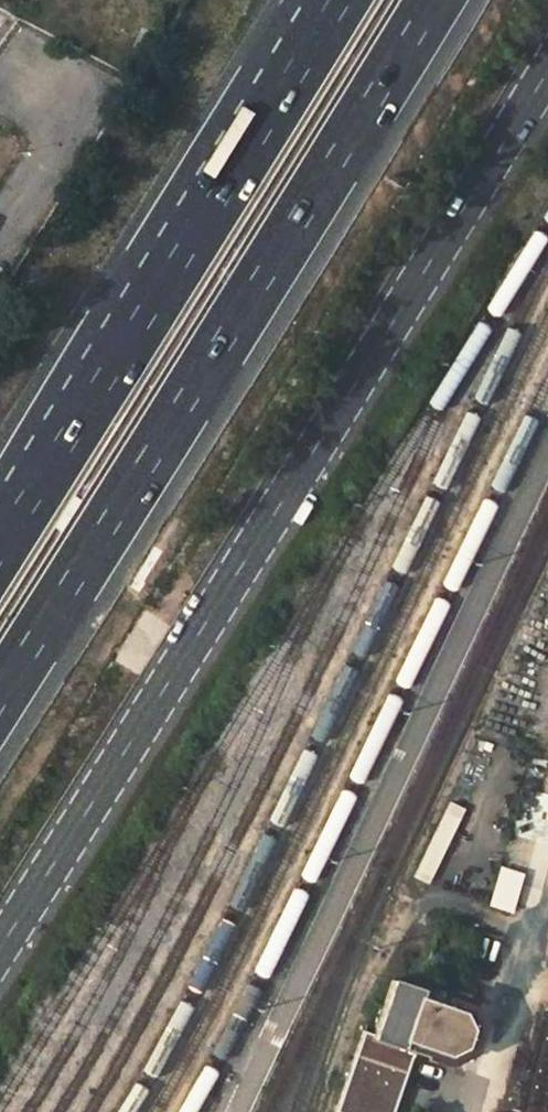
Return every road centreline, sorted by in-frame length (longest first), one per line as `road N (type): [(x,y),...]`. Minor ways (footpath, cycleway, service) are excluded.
road 1 (secondary): [(547,69),(0,951)]
road 2 (motorway): [(0,696),(434,0)]
road 3 (motorway): [(333,8),(0,544)]

